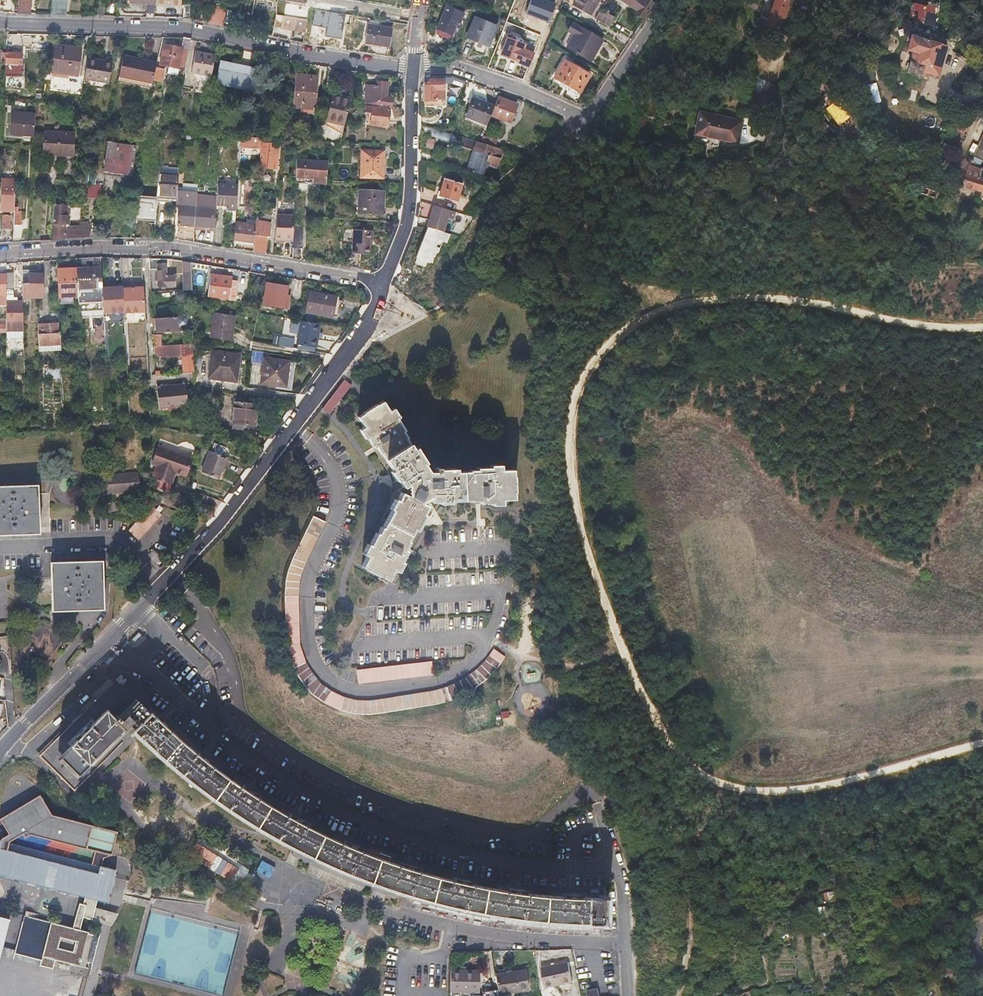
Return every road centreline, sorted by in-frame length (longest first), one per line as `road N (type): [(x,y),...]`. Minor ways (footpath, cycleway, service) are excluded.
road 1 (residential): [(0,749),(220,522),(383,285)]
road 2 (residential): [(0,21),(184,30),(413,72)]
road 3 (residential): [(0,254),(188,251),(383,285)]
road 4 (residential): [(626,944),(490,939),(281,876)]
road 5 (residential): [(413,72),(452,68),(592,121),(668,0)]
road 6 (residential): [(383,285),(408,221),(413,72)]
road 7 (residential): [(626,944),(599,817)]

